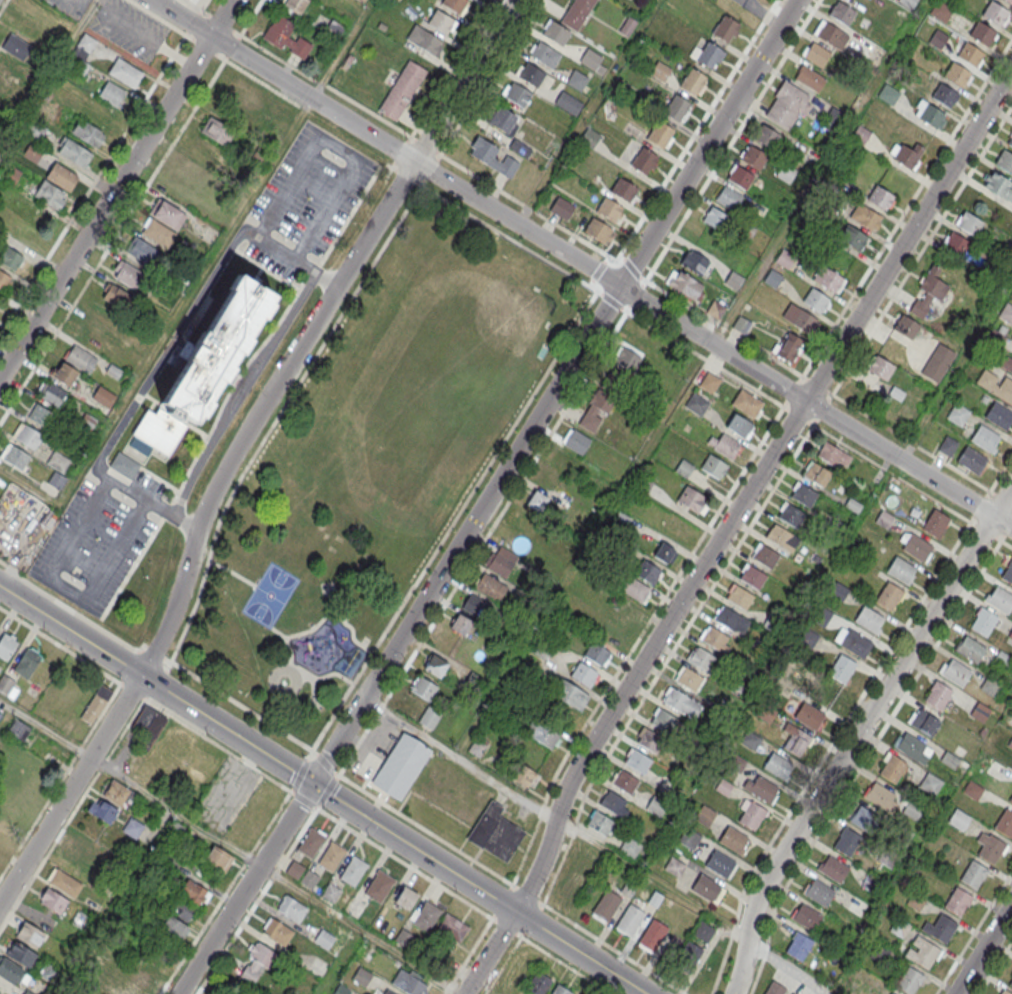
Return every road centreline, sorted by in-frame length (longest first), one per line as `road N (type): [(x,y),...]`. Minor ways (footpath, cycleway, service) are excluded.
road 1 (residential): [(797,0),(177,993)]
road 2 (residential): [(1011,69),(576,771),(539,873),(464,993)]
road 3 (residential): [(514,0),(222,472),(155,652),(0,903)]
road 4 (residential): [(1011,529),(153,0)]
road 5 (tertiary): [(646,993),(0,587)]
road 6 (residential): [(1011,486),(763,886),(747,940)]
road 7 (residential): [(233,0),(0,378)]

